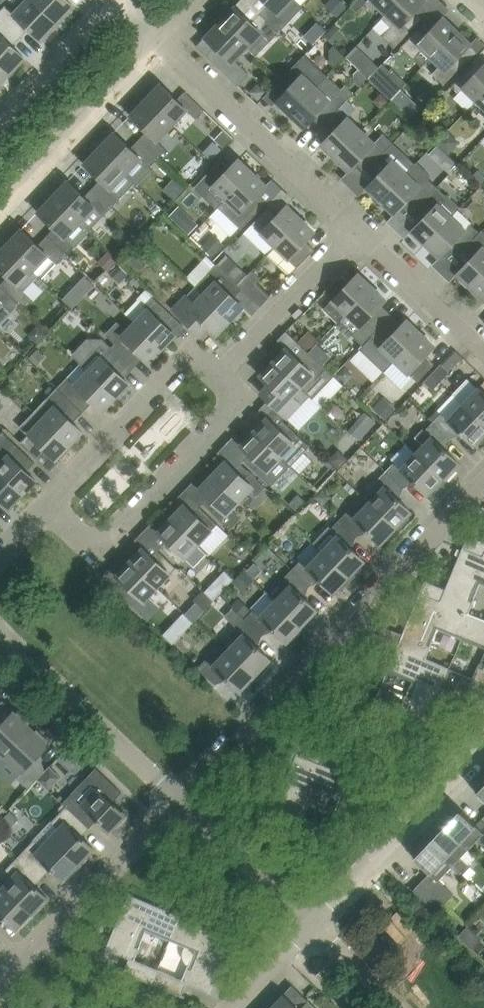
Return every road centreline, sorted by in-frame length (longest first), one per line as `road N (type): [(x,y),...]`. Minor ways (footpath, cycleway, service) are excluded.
road 1 (residential): [(180,799),(483,482)]
road 2 (residential): [(47,507),(96,556),(239,399),(216,377)]
road 3 (residential): [(358,232),(170,49)]
road 4 (residential): [(180,799),(0,628)]
road 5 (residential): [(312,926),(483,747)]
road 6 (residential): [(47,507),(194,355),(216,377)]
road 7 (residential): [(0,220),(170,49)]
road 8 (residential): [(20,965),(180,799)]
road 9 (residential): [(216,377),(358,232)]
road 10 (residential): [(312,926),(180,799)]
road 11 (residential): [(483,349),(358,232)]
road 12 (residential): [(113,0),(0,120)]
road 13 (residential): [(403,1007),(312,926)]

